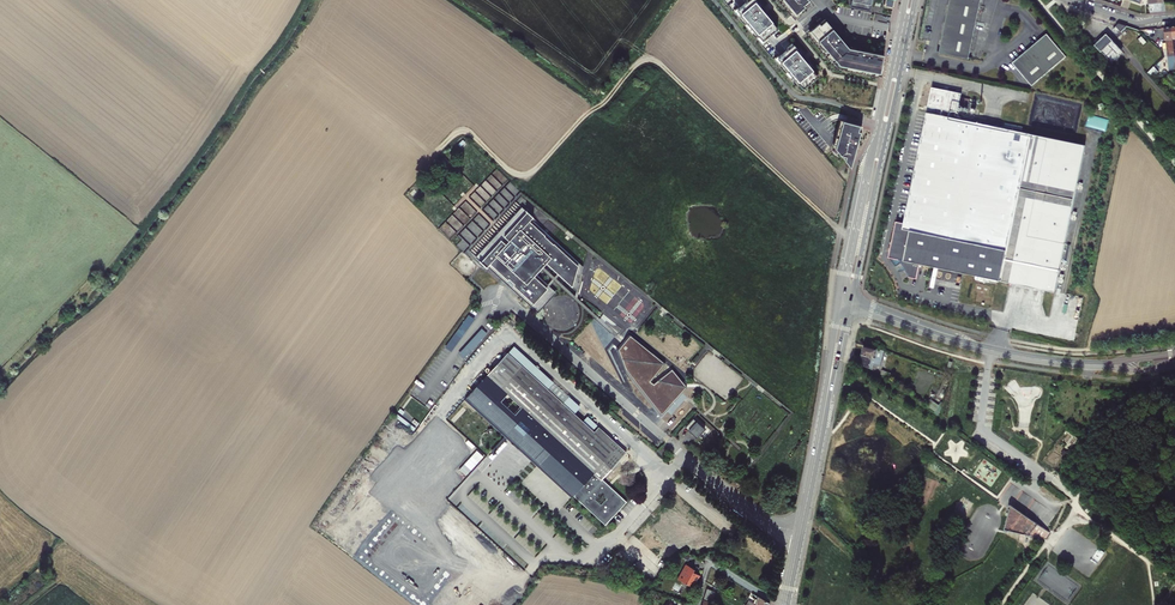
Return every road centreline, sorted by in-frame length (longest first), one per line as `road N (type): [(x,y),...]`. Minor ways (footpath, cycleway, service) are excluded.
road 1 (residential): [(671,474),(510,335),(455,392),(435,425),(475,458)]
road 2 (track): [(841,231),(648,58),(648,41),(677,0)]
road 3 (primary): [(849,305),(916,0)]
road 4 (primary): [(906,0),(840,303)]
road 5 (track): [(648,58),(529,173),(520,176),(463,130),(440,149)]
road 6 (primary): [(849,305),(962,344),(1068,363)]
road 7 (primary): [(827,396),(786,603)]
road 8 (residential): [(786,603),(709,562),(696,604)]

